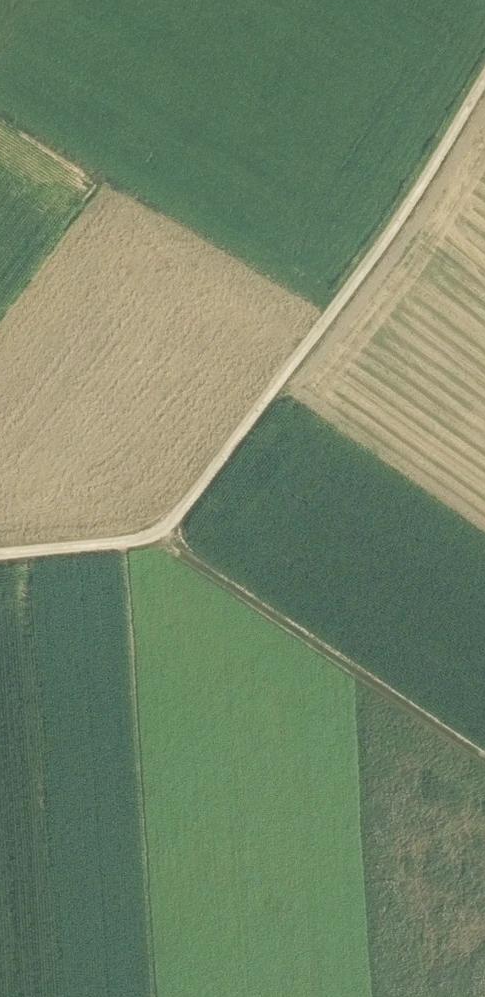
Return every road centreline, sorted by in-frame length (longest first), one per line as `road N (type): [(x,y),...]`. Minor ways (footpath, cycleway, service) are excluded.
road 1 (track): [(484,80),(385,248),(155,544),(0,558)]
road 2 (track): [(155,544),(484,765)]

